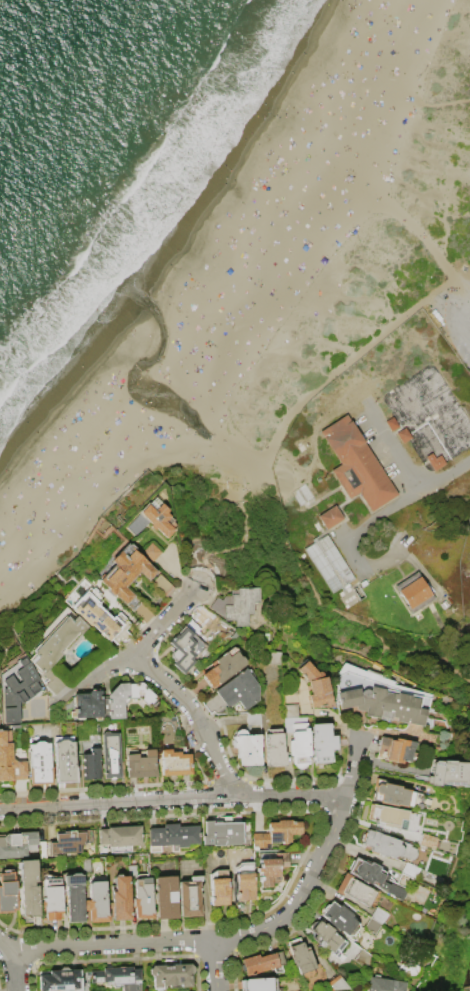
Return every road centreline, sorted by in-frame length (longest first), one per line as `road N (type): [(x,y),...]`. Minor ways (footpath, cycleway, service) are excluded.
road 1 (residential): [(349,791),(0,810)]
road 2 (residential): [(360,731),(343,809),(292,909),(260,931),(214,940)]
road 3 (residential): [(214,940),(15,953)]
road 4 (residential): [(132,657),(190,710),(235,797)]

